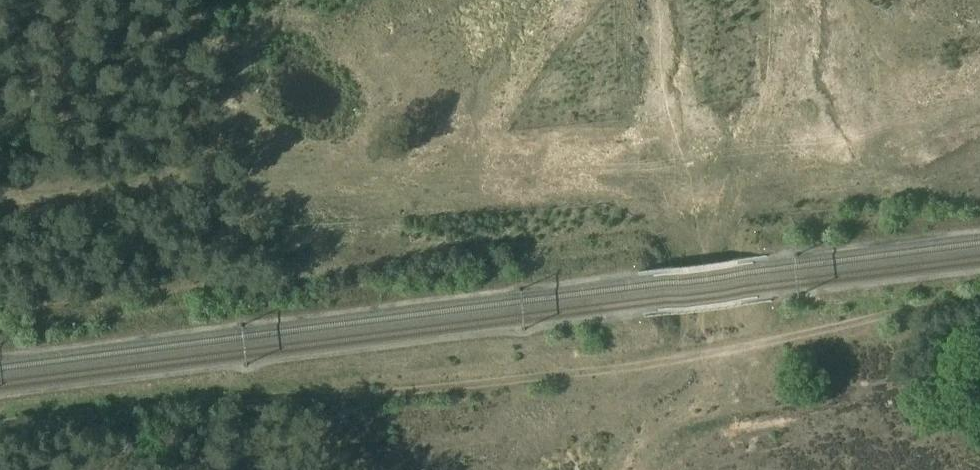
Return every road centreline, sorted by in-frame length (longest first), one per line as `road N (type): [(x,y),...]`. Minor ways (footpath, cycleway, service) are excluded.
road 1 (track): [(979,296),(650,359),(462,384),(198,396),(0,425)]
road 2 (track): [(219,93),(277,184),(335,188),(434,176),(772,160),(857,149),(979,110)]

